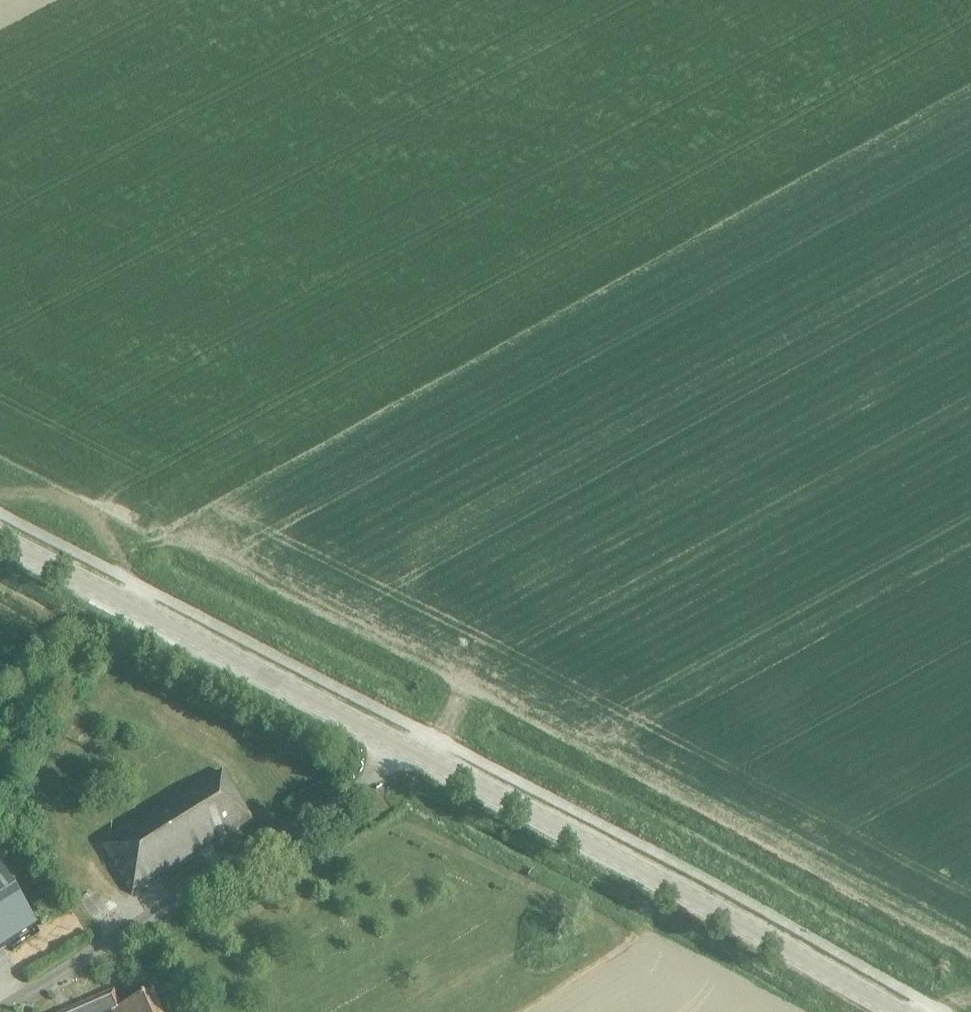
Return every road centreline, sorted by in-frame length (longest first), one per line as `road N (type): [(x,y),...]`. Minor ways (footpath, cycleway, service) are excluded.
road 1 (tertiary): [(895,1011),(0,539)]
road 2 (track): [(406,749),(4,1011)]

